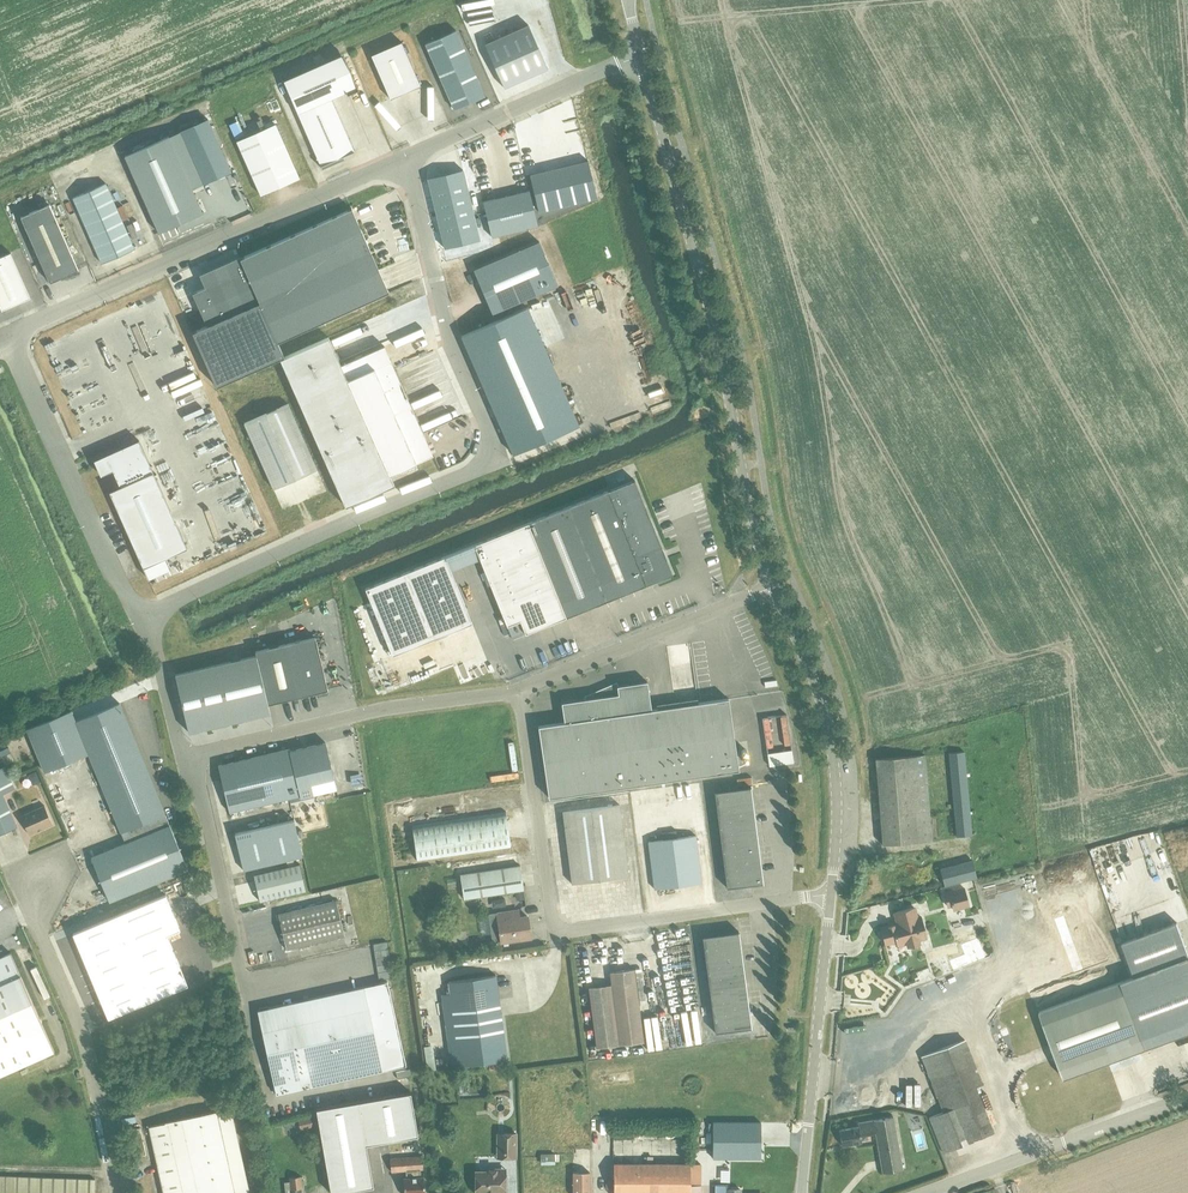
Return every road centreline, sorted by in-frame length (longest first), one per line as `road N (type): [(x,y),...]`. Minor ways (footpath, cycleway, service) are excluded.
road 1 (unclassified): [(149,618),(121,591),(21,359),(28,336),(49,318),(408,161)]
road 2 (unclassified): [(149,618),(486,466),(494,451),(447,327),(408,161)]
road 3 (tertiary): [(776,587),(721,345),(641,58)]
road 4 (unclassified): [(831,893),(569,932),(552,918),(520,692)]
road 5 (unclassified): [(184,758),(390,710),(520,692)]
road 6 (unclassified): [(117,1192),(82,1036),(39,934),(30,883)]
road 7 (tertiary): [(831,893),(832,737),(776,587)]
road 8 (tertiary): [(802,1192),(831,893)]
road 9 (unclassified): [(925,1192),(1187,1097)]
road 10 (unclassified): [(520,692),(776,587)]
road 11 (unclassified): [(408,161),(641,58)]
road 12 (residential): [(184,758),(207,810),(238,956)]
road 13 (unclassified): [(184,758),(149,618)]

